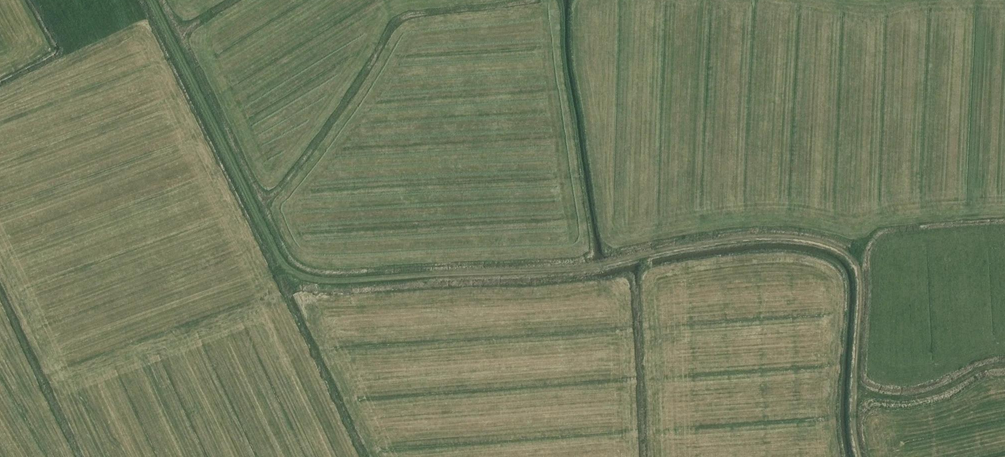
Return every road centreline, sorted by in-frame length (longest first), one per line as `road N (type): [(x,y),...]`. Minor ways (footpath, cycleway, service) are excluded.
road 1 (track): [(857,391),(860,278),(854,257),(832,243),(745,240),(519,274),(319,286),(296,279)]
road 2 (track): [(145,0),(251,264),(296,279)]
road 3 (track): [(857,391),(892,403),(926,401),(1004,372)]

